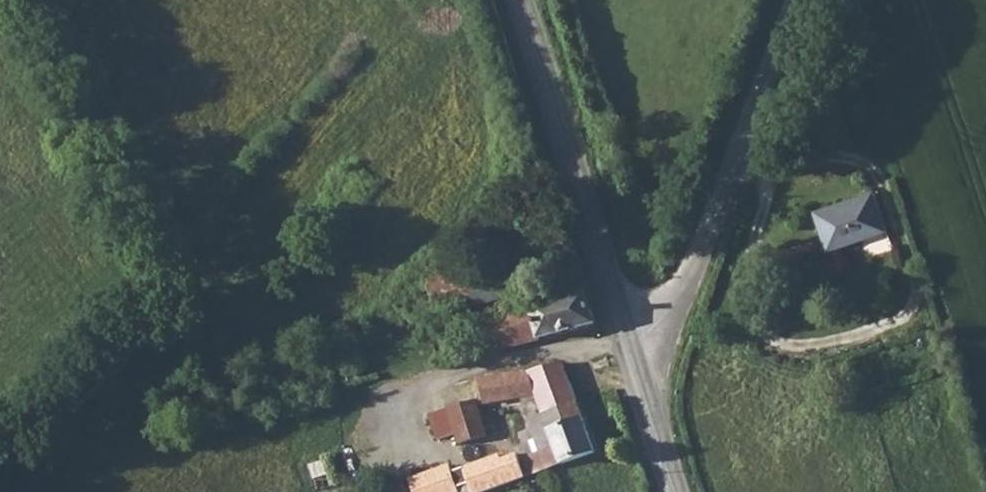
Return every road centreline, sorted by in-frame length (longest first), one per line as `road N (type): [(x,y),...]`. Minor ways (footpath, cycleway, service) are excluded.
road 1 (unclassified): [(630,349),(669,314),(696,273),(799,0)]
road 2 (tertiary): [(630,349),(519,0)]
road 3 (tertiary): [(673,491),(630,349)]

